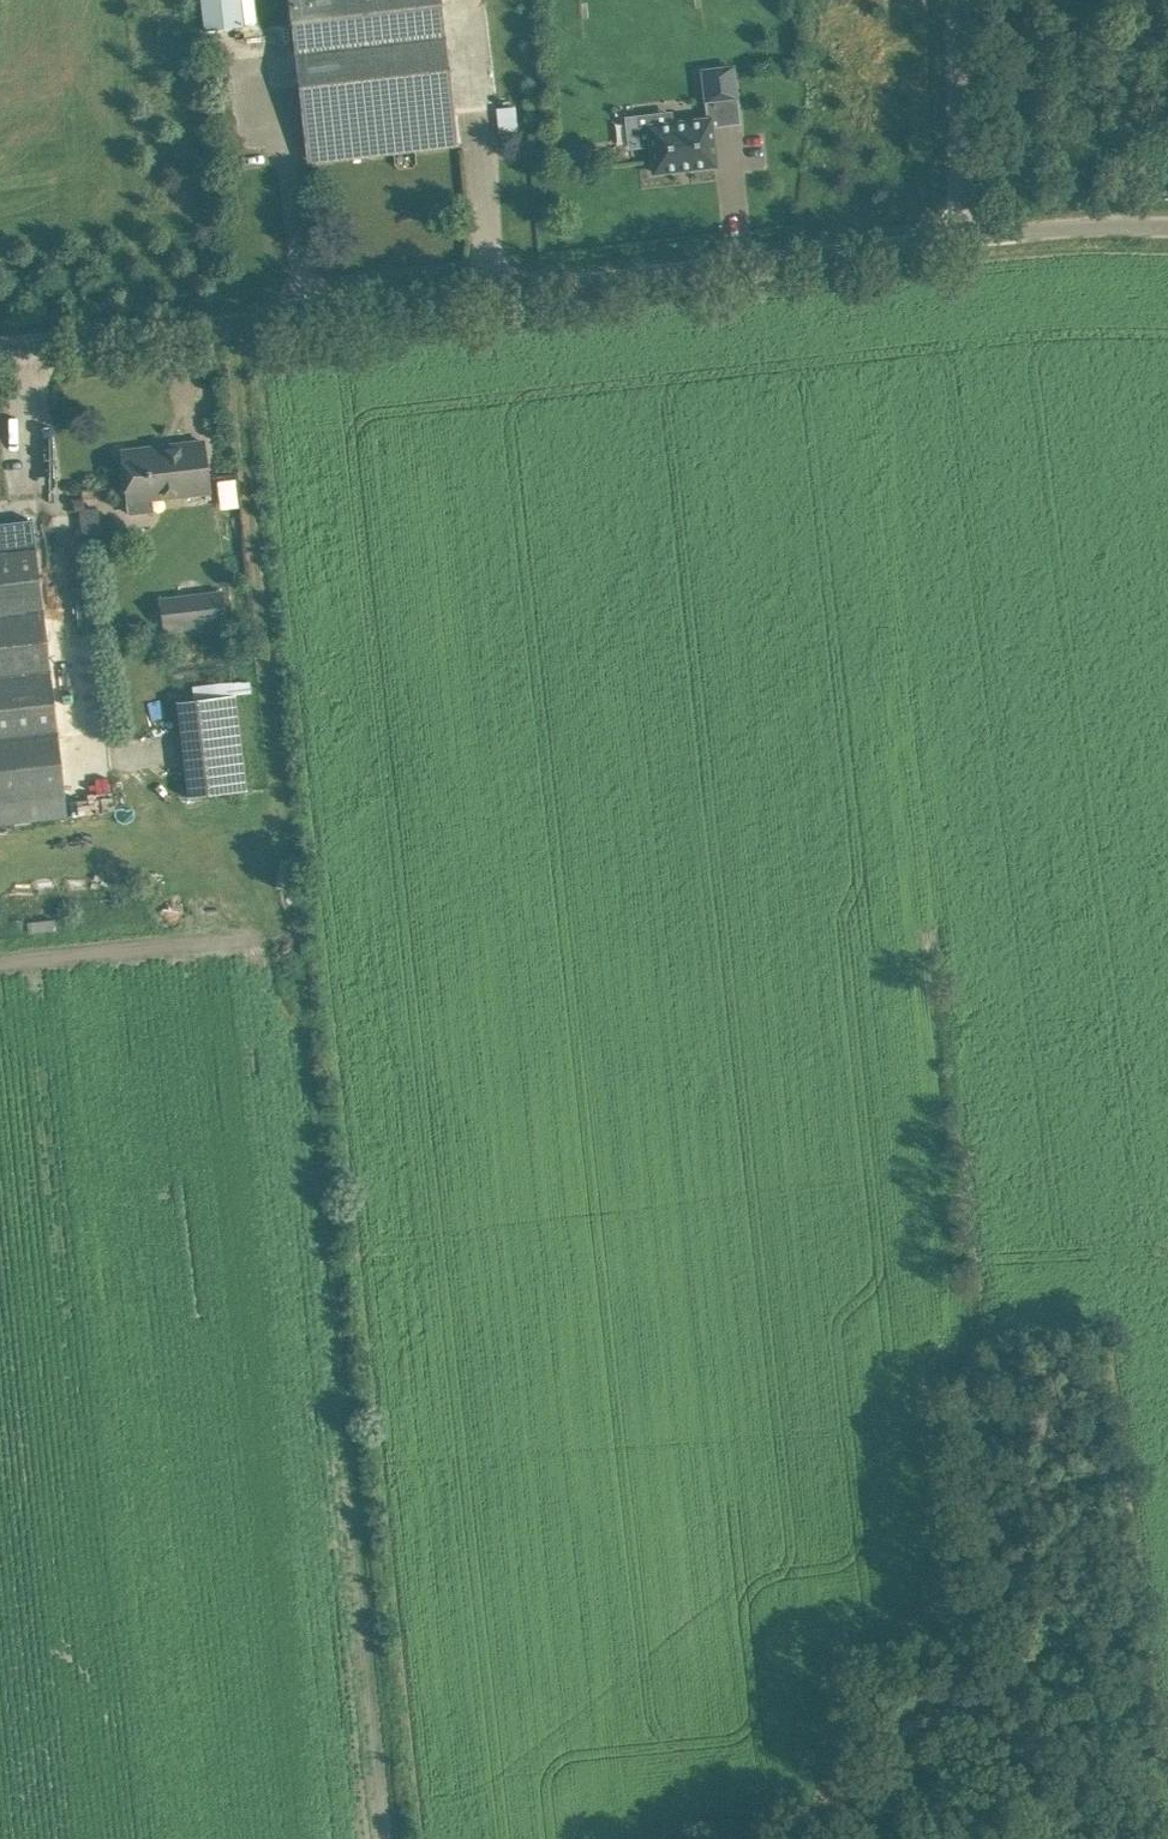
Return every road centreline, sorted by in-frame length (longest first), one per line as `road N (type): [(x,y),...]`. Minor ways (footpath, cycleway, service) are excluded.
road 1 (unclassified): [(0,349),(963,236)]
road 2 (unclassified): [(963,236),(958,0)]
road 3 (unclassified): [(1167,228),(963,236)]

